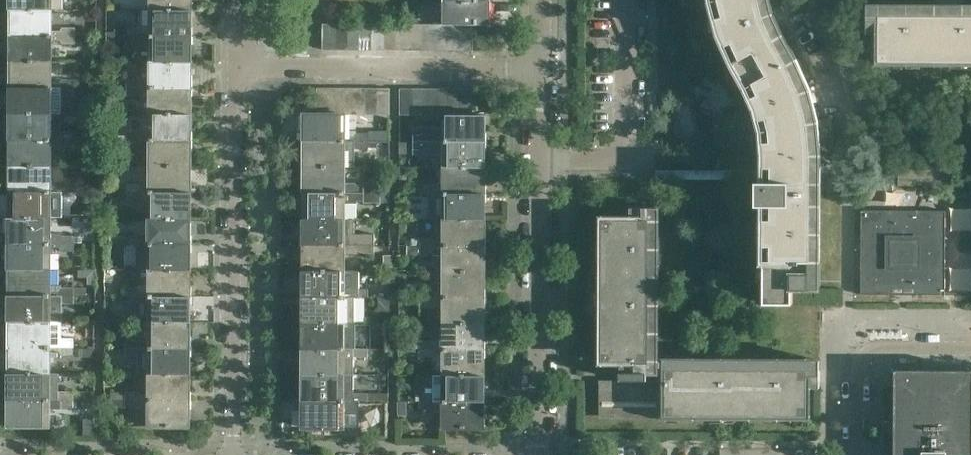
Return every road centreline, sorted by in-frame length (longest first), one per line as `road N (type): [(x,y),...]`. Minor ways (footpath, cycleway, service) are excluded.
road 1 (residential): [(537,454),(540,69)]
road 2 (residential): [(235,454),(237,70)]
road 3 (residential): [(540,69),(237,70)]

